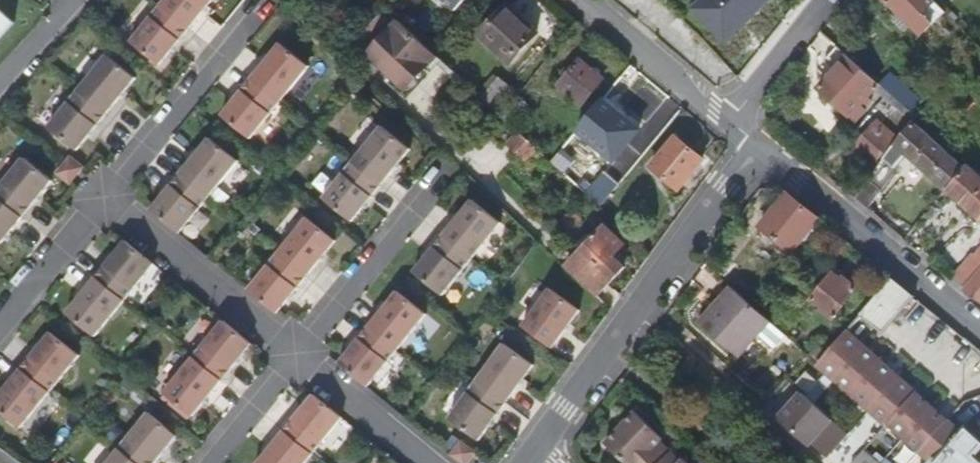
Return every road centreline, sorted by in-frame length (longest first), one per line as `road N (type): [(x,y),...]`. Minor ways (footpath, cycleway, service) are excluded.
road 1 (residential): [(759,143),(733,191),(535,450)]
road 2 (residential): [(759,143),(979,326)]
road 3 (residential): [(106,200),(269,0)]
road 4 (residential): [(106,200),(297,356)]
road 5 (residential): [(297,356),(451,172)]
road 6 (residential): [(583,0),(729,119)]
road 7 (residential): [(297,356),(429,462)]
road 8 (residential): [(0,330),(106,200)]
road 9 (residential): [(729,119),(823,0)]
road 10 (residential): [(210,462),(297,356)]

